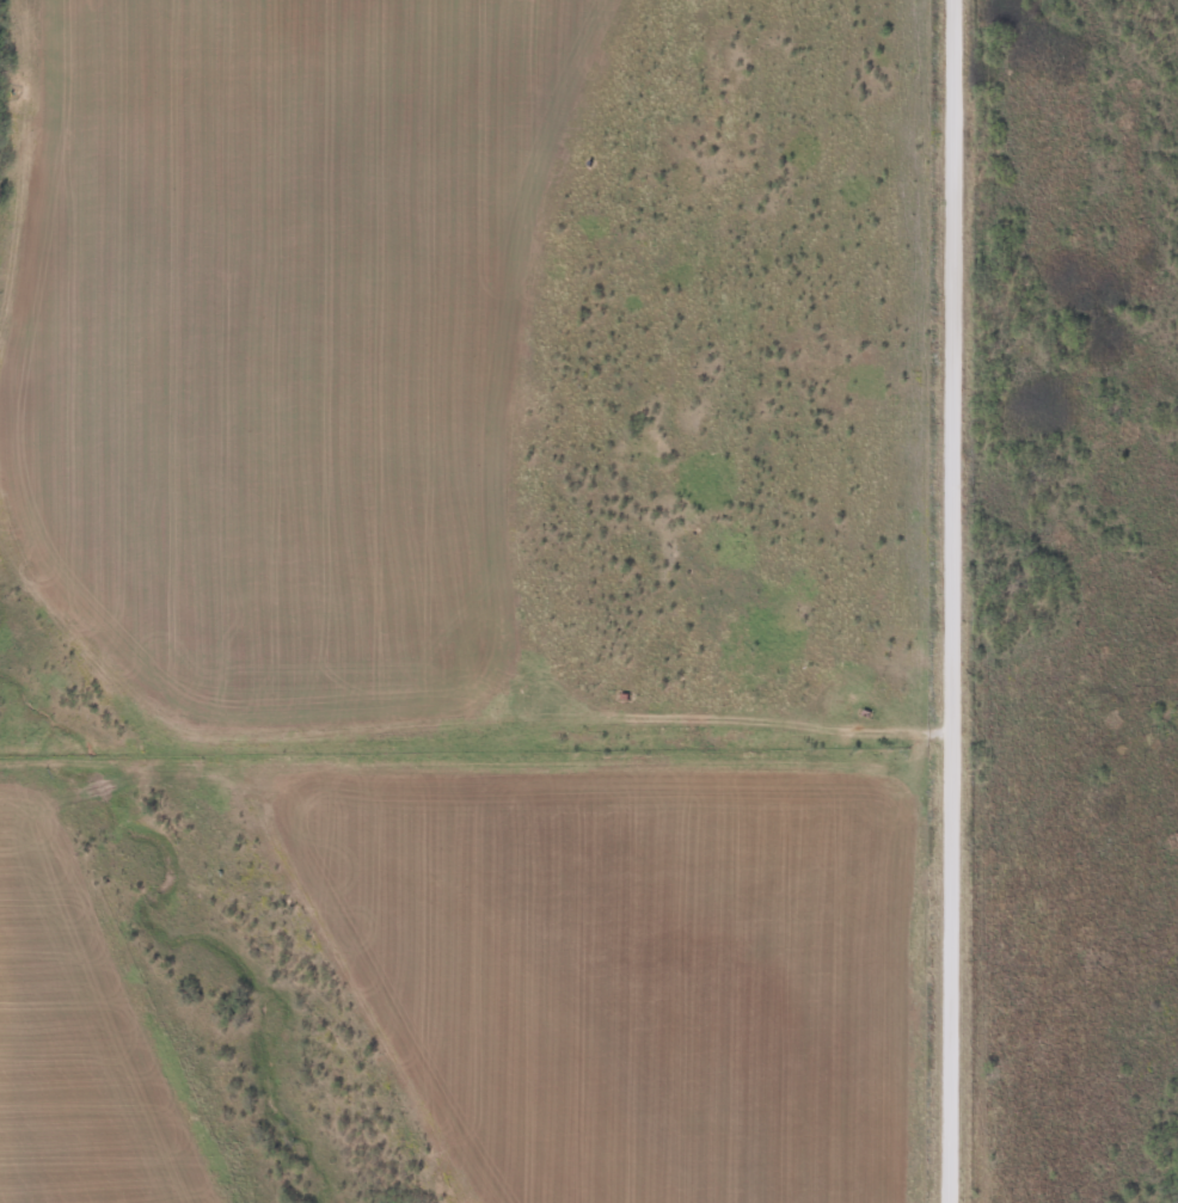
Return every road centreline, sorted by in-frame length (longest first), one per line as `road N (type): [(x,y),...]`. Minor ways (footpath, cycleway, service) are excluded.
road 1 (residential): [(955,1202),(959,0)]

